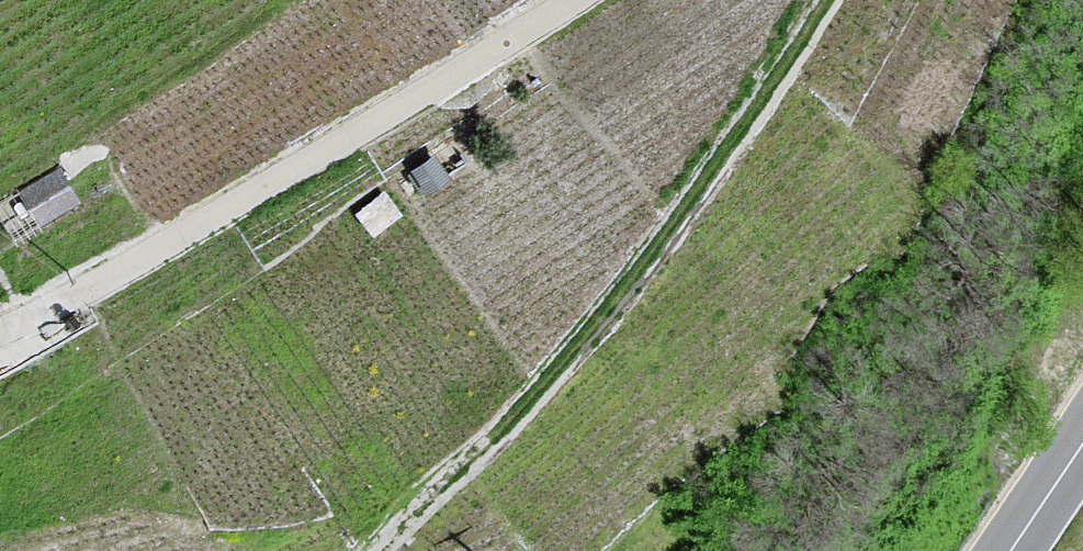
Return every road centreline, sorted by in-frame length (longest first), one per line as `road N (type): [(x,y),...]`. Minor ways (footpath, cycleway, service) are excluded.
road 1 (track): [(793,0),(545,367),(347,550)]
road 2 (unclassified): [(574,0),(143,259),(0,331)]
road 3 (secondary): [(1082,445),(1011,550)]

